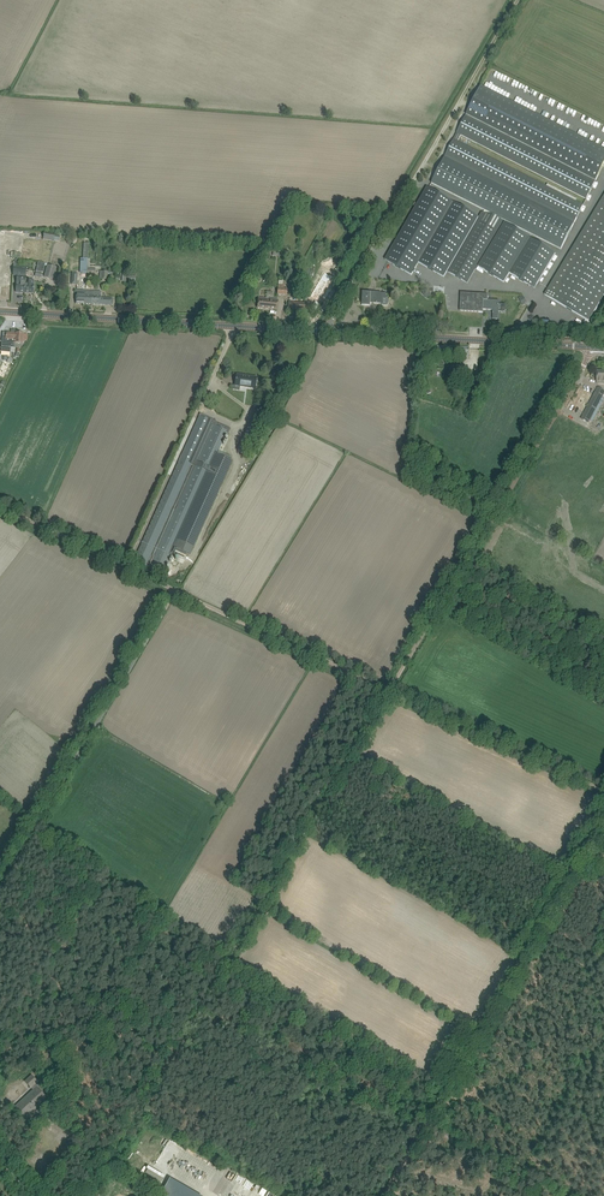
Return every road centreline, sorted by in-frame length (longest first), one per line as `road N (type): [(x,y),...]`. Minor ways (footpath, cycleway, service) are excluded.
road 1 (secondary): [(328,332),(0,311)]
road 2 (secondary): [(603,348),(328,332)]
road 3 (track): [(603,796),(389,694)]
road 4 (track): [(426,1126),(536,933)]
road 5 (track): [(518,0),(412,183)]
road 6 (track): [(426,1126),(543,1195)]
road 7 (track): [(603,816),(536,933)]
road 8 (unclassified): [(328,332),(390,220)]

